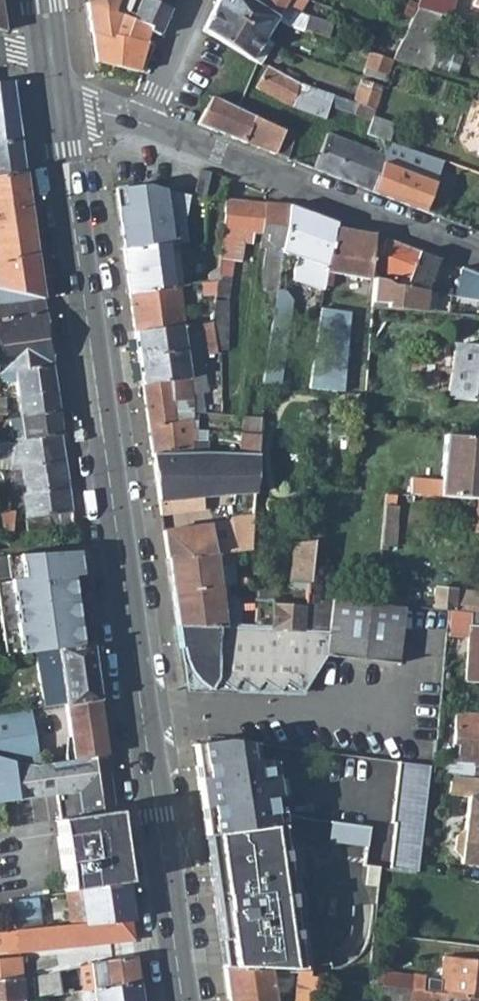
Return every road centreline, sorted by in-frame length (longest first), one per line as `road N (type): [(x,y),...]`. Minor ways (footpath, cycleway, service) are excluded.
road 1 (secondary): [(56,95),(184,1000)]
road 2 (residential): [(478,254),(145,121)]
road 3 (residential): [(198,0),(145,121)]

